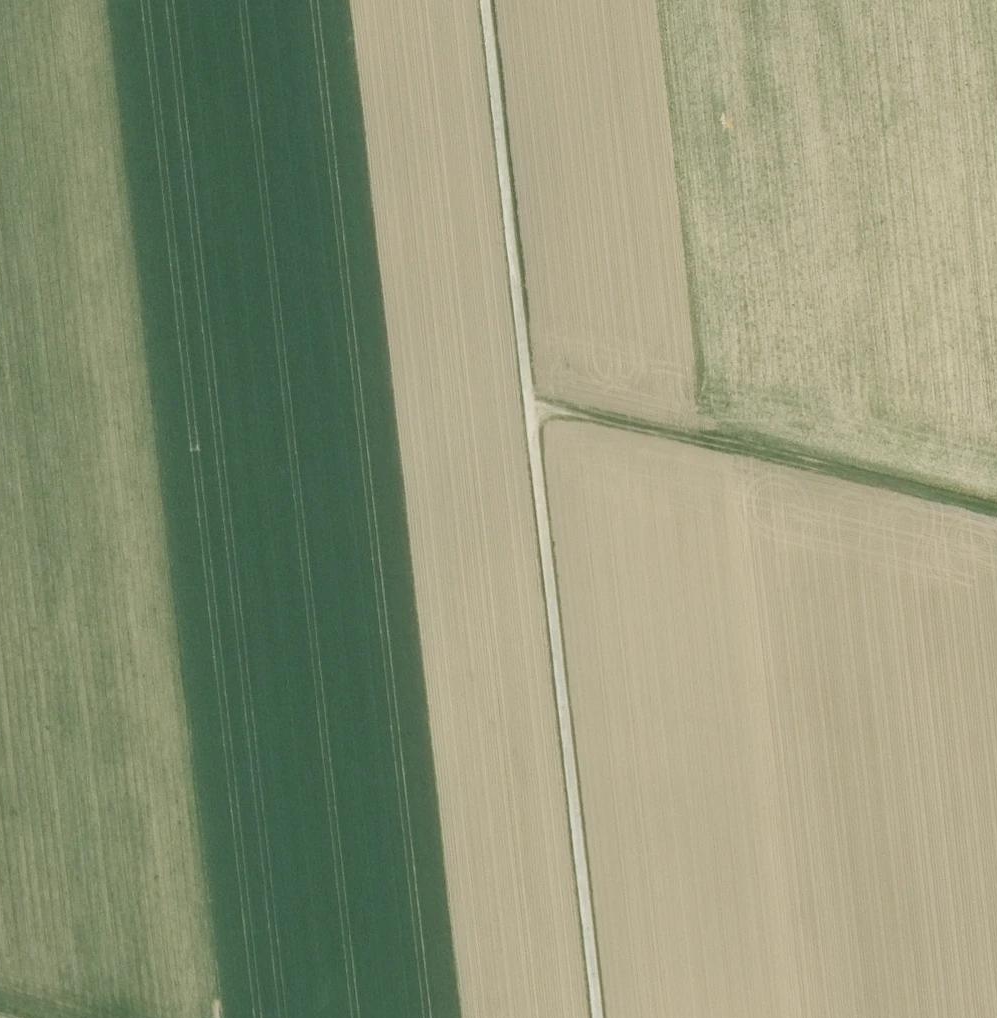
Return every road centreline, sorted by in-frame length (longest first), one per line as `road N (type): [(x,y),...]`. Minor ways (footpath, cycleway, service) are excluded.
road 1 (track): [(598,1017),(497,0)]
road 2 (track): [(543,421),(996,530)]

